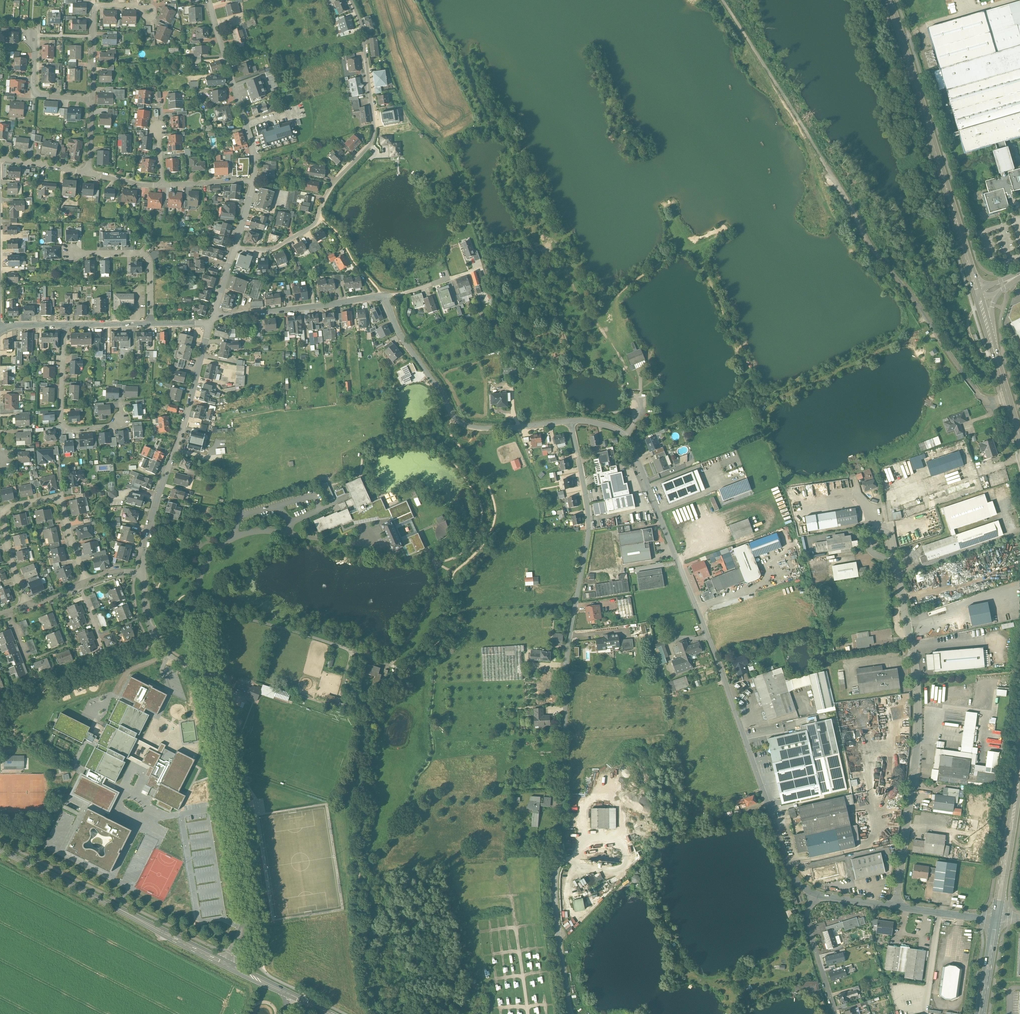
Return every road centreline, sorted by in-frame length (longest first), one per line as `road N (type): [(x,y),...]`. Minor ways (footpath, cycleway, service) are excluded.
road 1 (residential): [(571,420),(590,530),(567,678),(555,882),(570,1013)]
road 2 (residential): [(571,420),(601,424),(631,442),(791,869),(816,895)]
road 3 (residential): [(235,249),(275,248),(309,228),(330,188),(372,143),(351,0)]
road 4 (unclassified): [(901,578),(918,712),(895,905)]
road 5 (unclassified): [(821,158),(873,249),(968,380),(991,401),(1009,399)]
road 6 (secondary): [(978,294),(890,0)]
road 7 (unclassified): [(205,675),(247,897),(230,966)]
road 8 (residential): [(384,296),(462,423),(491,429),(571,420)]
road 9 (secondary): [(0,849),(230,966)]
road 10 (residential): [(143,572),(157,498),(212,324)]
road 11 (residential): [(85,582),(60,501),(7,509),(8,553),(29,606)]
road 12 (unclassified): [(300,537),(249,532),(207,562),(197,594),(205,675)]
road 13 (residential): [(253,180),(249,135),(209,0)]
road 14 (residential): [(214,317),(384,296)]
road 15 (residential): [(65,325),(62,422),(75,430),(121,420)]
road 16 (secondary): [(995,918),(1019,776)]
road 17 (residential): [(74,254),(147,257),(151,324)]
road 18 (residential): [(205,675),(162,650),(148,620),(143,572)]
road 19 (residential): [(816,895),(807,916),(836,1013)]

